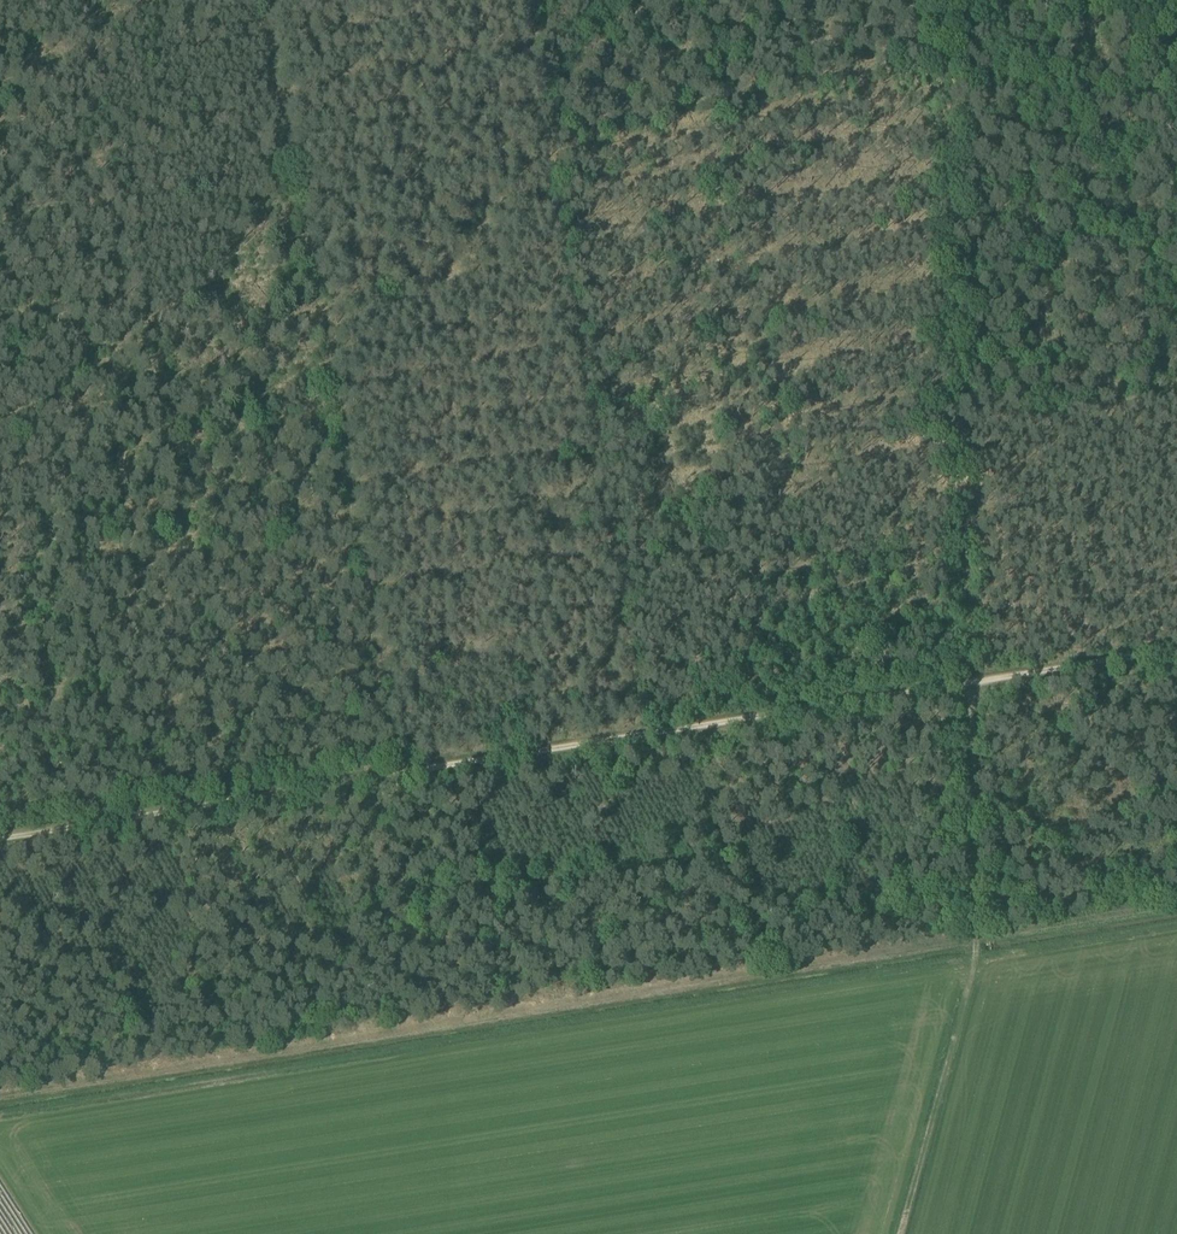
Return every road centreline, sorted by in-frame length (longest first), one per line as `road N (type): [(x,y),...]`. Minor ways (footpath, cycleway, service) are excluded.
road 1 (track): [(907,1233),(975,964),(948,0)]
road 2 (track): [(1176,647),(0,833)]

